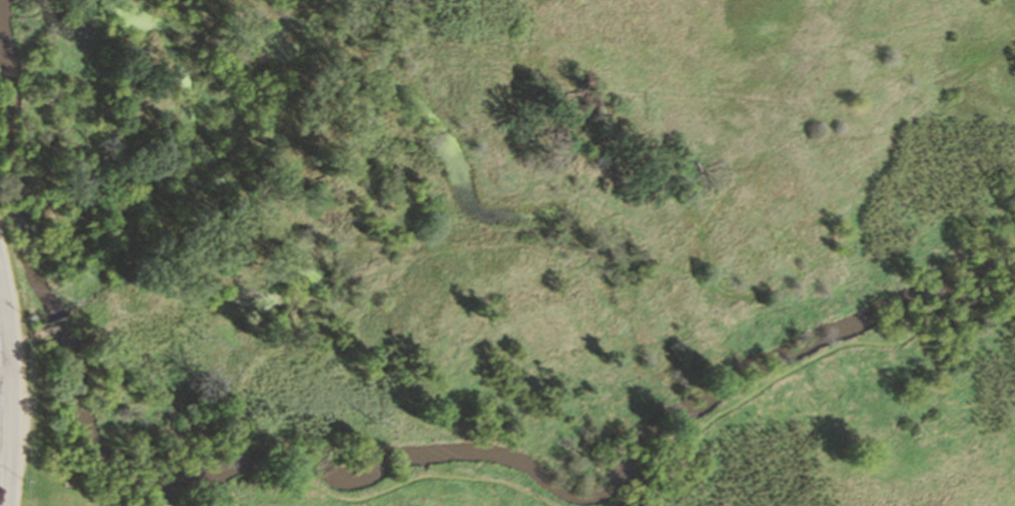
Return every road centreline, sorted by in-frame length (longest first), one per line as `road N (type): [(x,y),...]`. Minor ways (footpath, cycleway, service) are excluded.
road 1 (secondary): [(6,505),(9,344),(0,289)]

